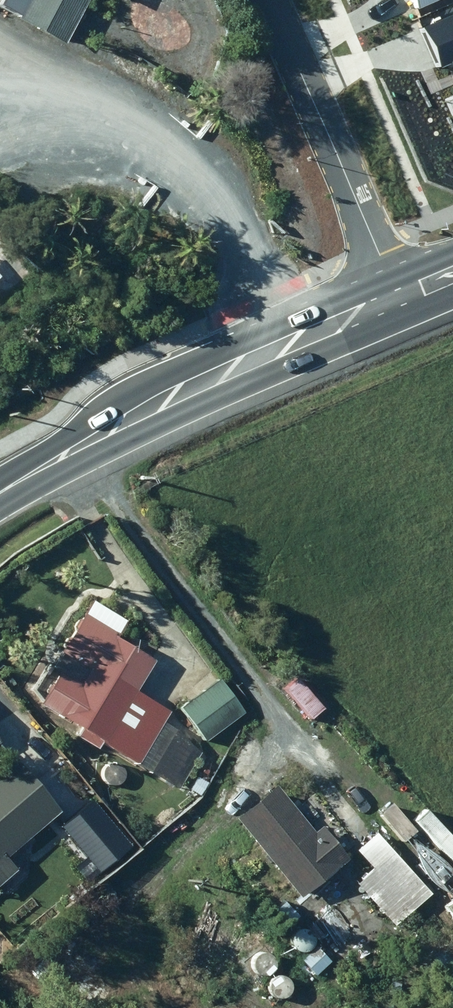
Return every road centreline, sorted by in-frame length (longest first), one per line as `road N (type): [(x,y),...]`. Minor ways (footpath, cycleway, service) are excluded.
road 1 (secondary): [(425,297),(0,494)]
road 2 (residential): [(425,297),(299,0)]

